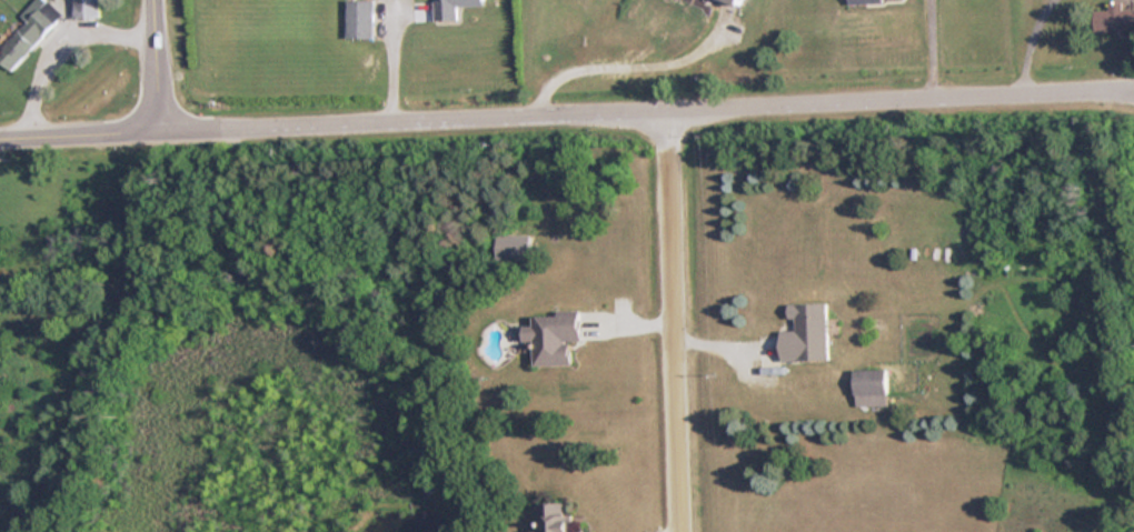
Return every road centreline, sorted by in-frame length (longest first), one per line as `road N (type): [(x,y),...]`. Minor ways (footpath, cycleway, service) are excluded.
road 1 (residential): [(166,117),(666,106),(1133,81)]
road 2 (residential): [(666,106),(680,531)]
road 3 (residential): [(161,33),(116,22),(69,26),(49,61),(37,124)]
road 4 (tertiary): [(0,126),(166,117)]

